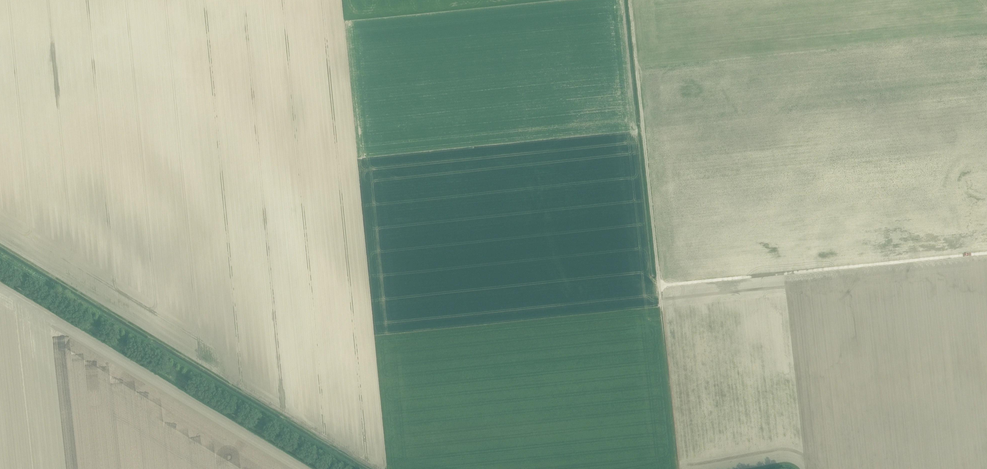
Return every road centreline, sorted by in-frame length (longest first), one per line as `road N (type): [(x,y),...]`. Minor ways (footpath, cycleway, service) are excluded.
road 1 (track): [(631,0),(680,468)]
road 2 (track): [(986,254),(660,286)]

